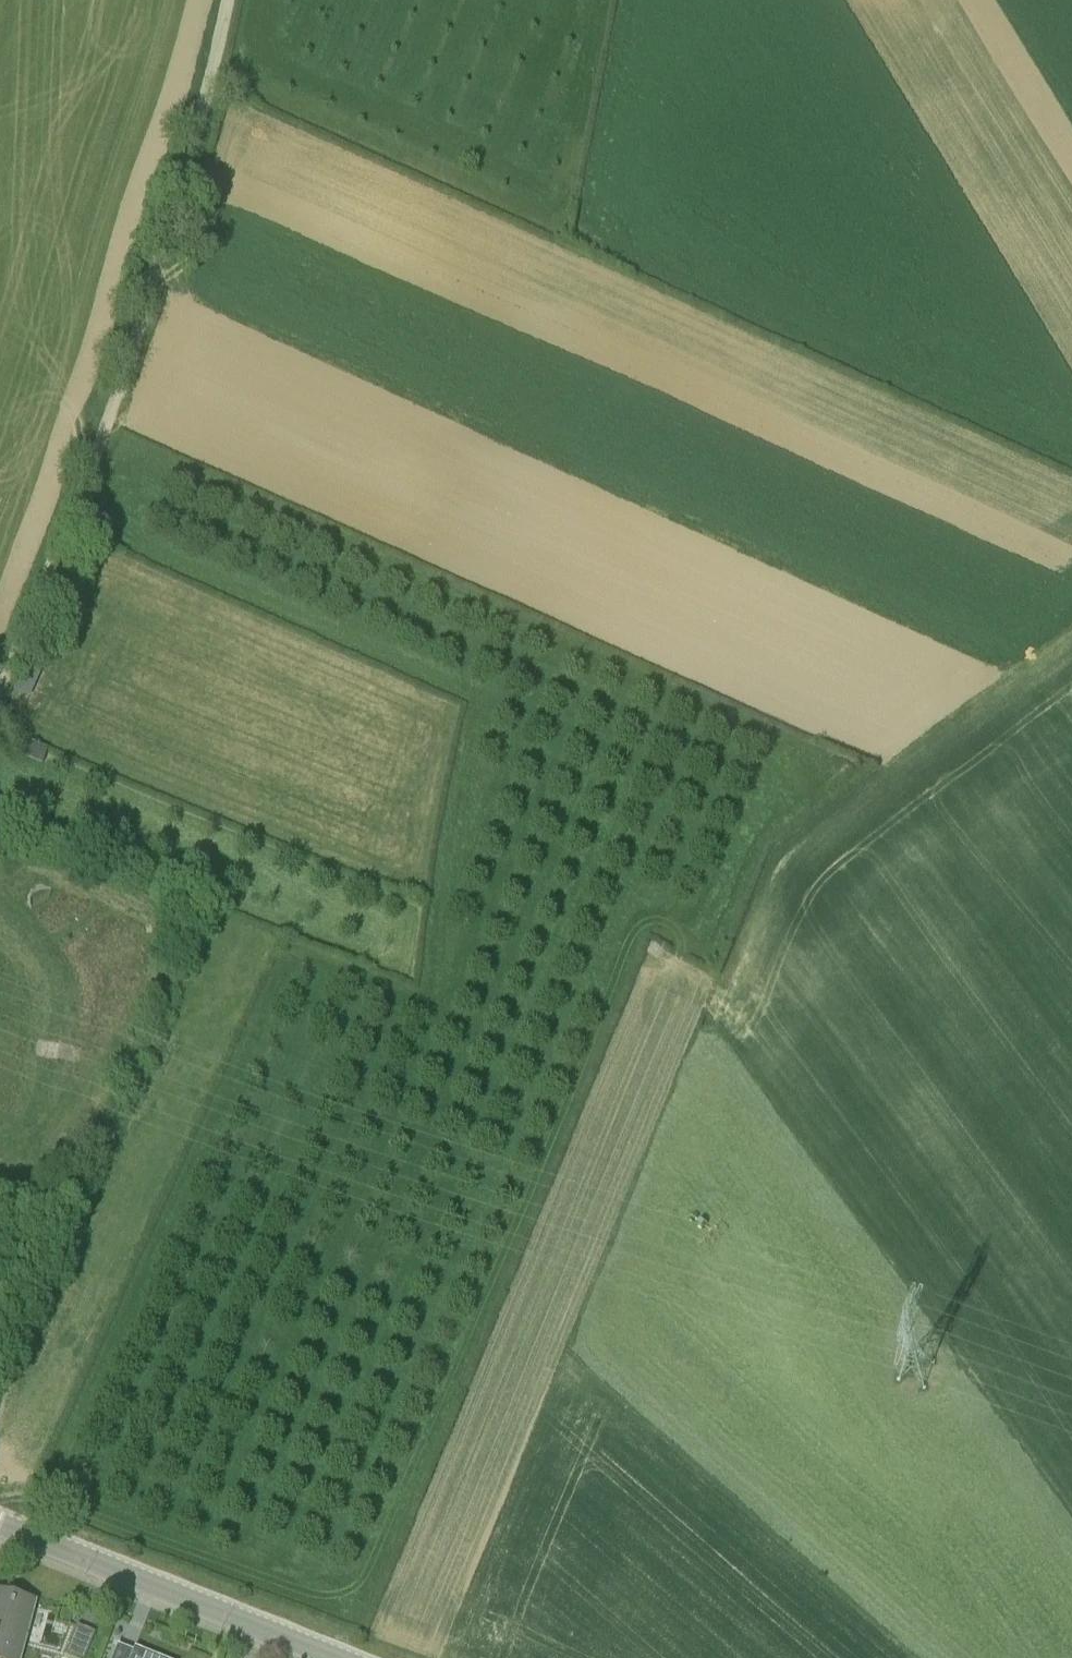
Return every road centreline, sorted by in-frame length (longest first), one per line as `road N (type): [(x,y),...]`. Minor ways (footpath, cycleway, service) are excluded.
road 1 (track): [(0,696),(137,333),(229,0)]
road 2 (residential): [(334,1657),(0,1524)]

